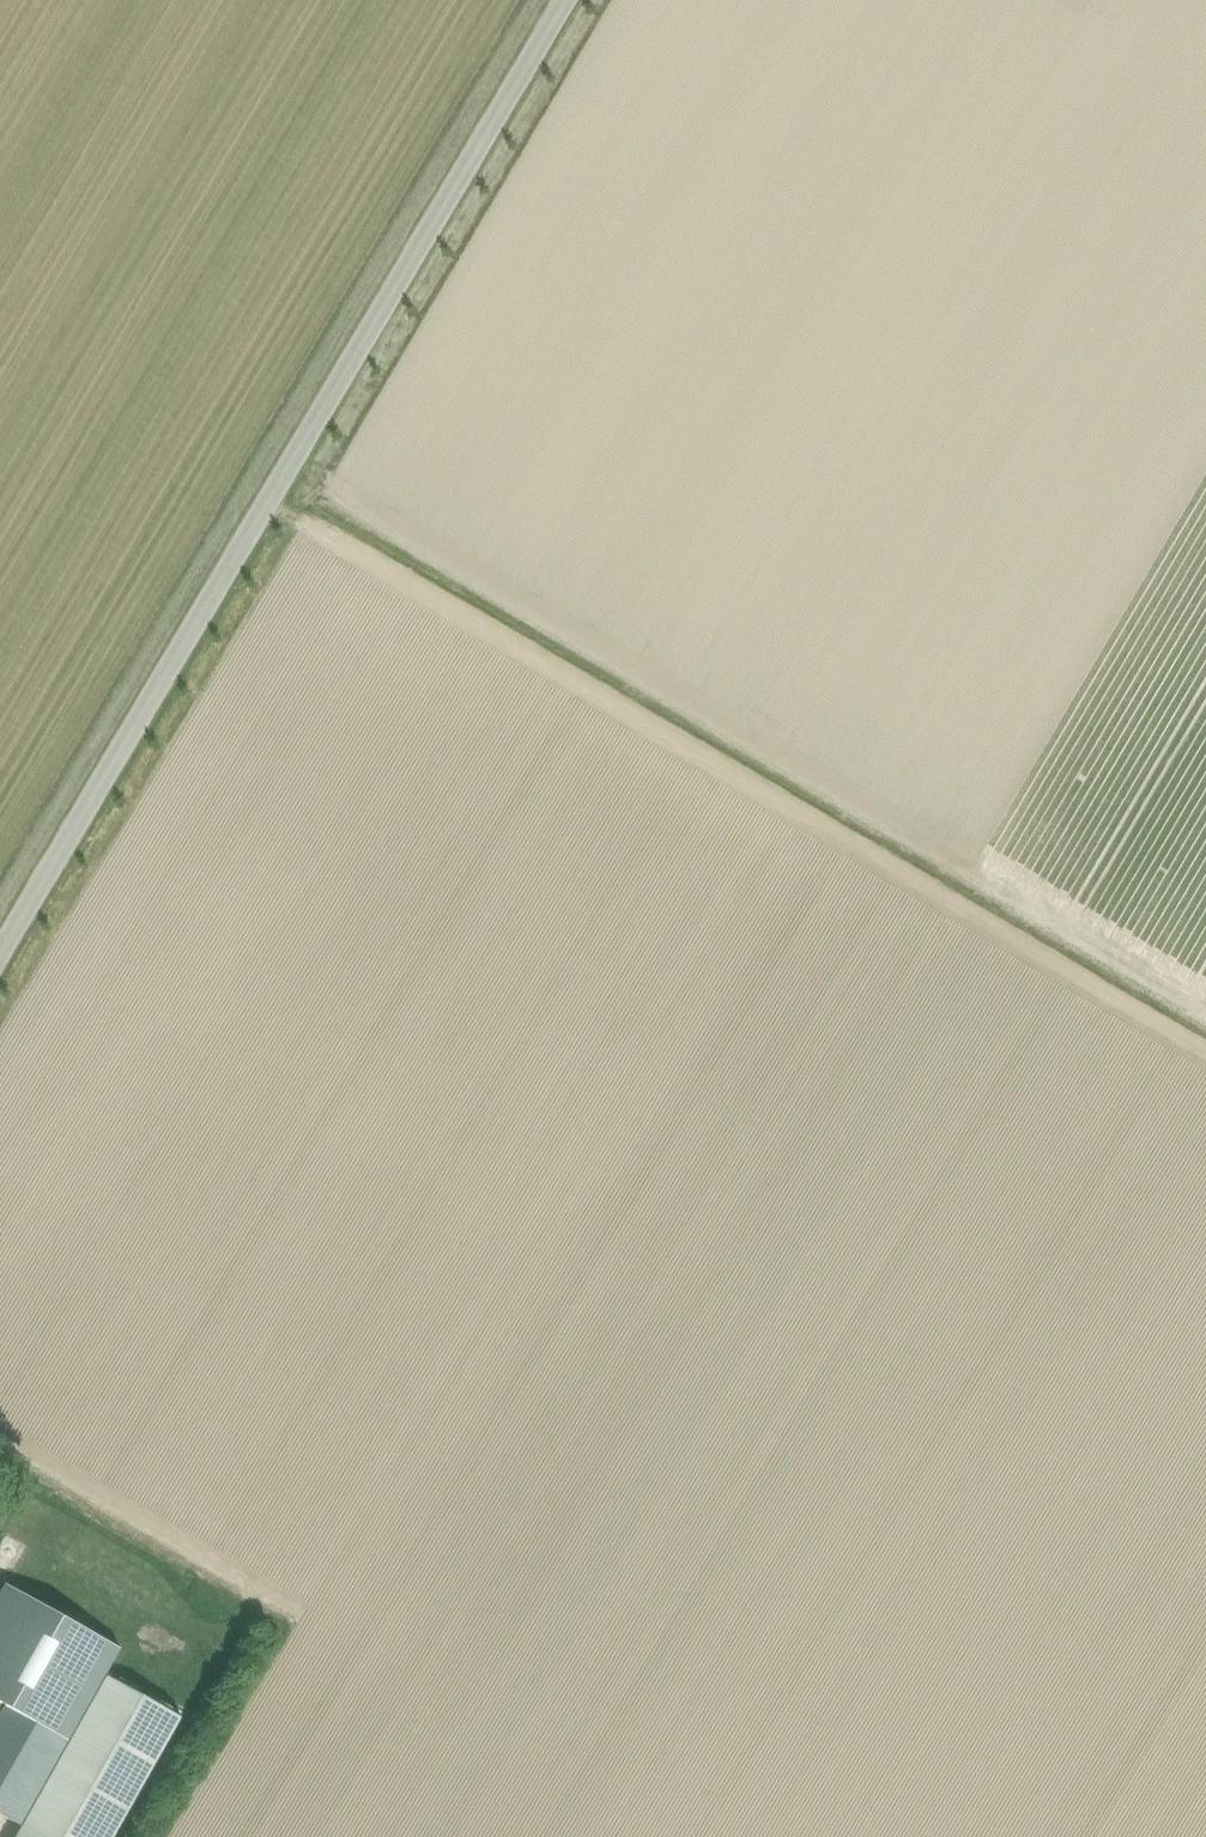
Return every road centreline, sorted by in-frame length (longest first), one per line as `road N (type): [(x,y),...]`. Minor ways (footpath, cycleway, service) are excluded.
road 1 (unclassified): [(0,951),(565,0)]

